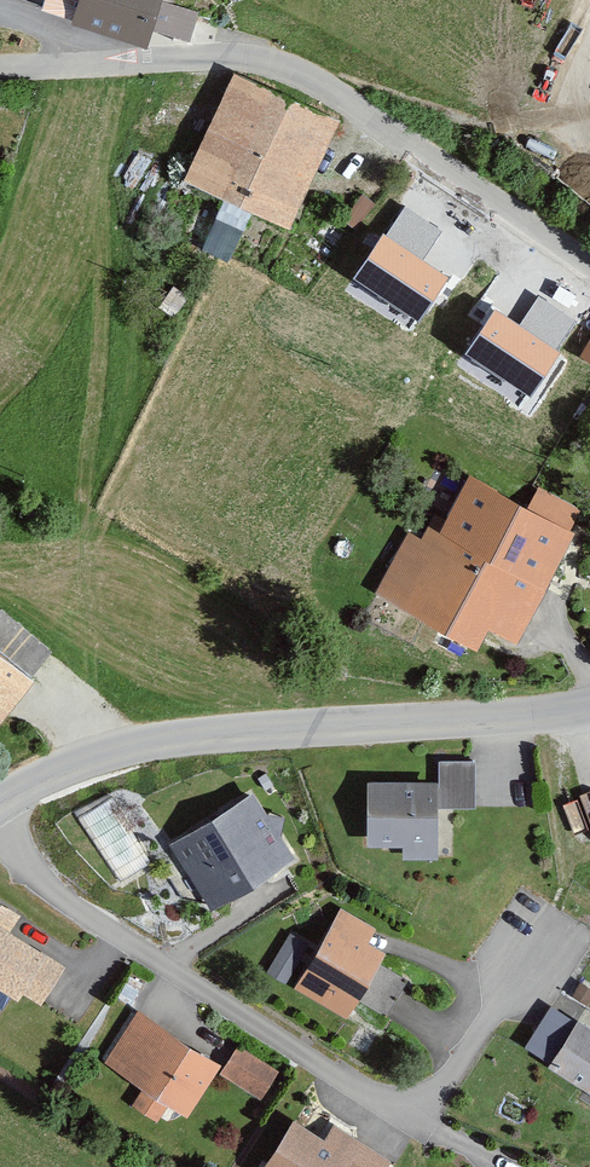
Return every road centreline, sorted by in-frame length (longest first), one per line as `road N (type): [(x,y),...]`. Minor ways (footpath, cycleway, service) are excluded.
road 1 (residential): [(543,938),(436,1095),(411,1108),(384,1103),(0,849)]
road 2 (unclassified): [(589,264),(388,126),(239,53),(0,67)]
road 3 (tertiary): [(0,800),(155,743),(589,705)]

